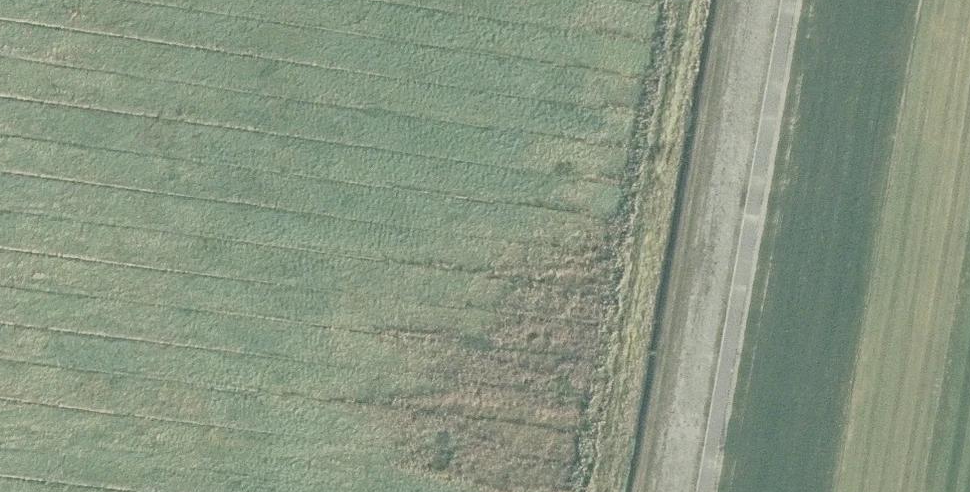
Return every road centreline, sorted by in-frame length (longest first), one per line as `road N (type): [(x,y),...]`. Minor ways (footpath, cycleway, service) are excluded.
road 1 (track): [(793,0),(708,491)]

